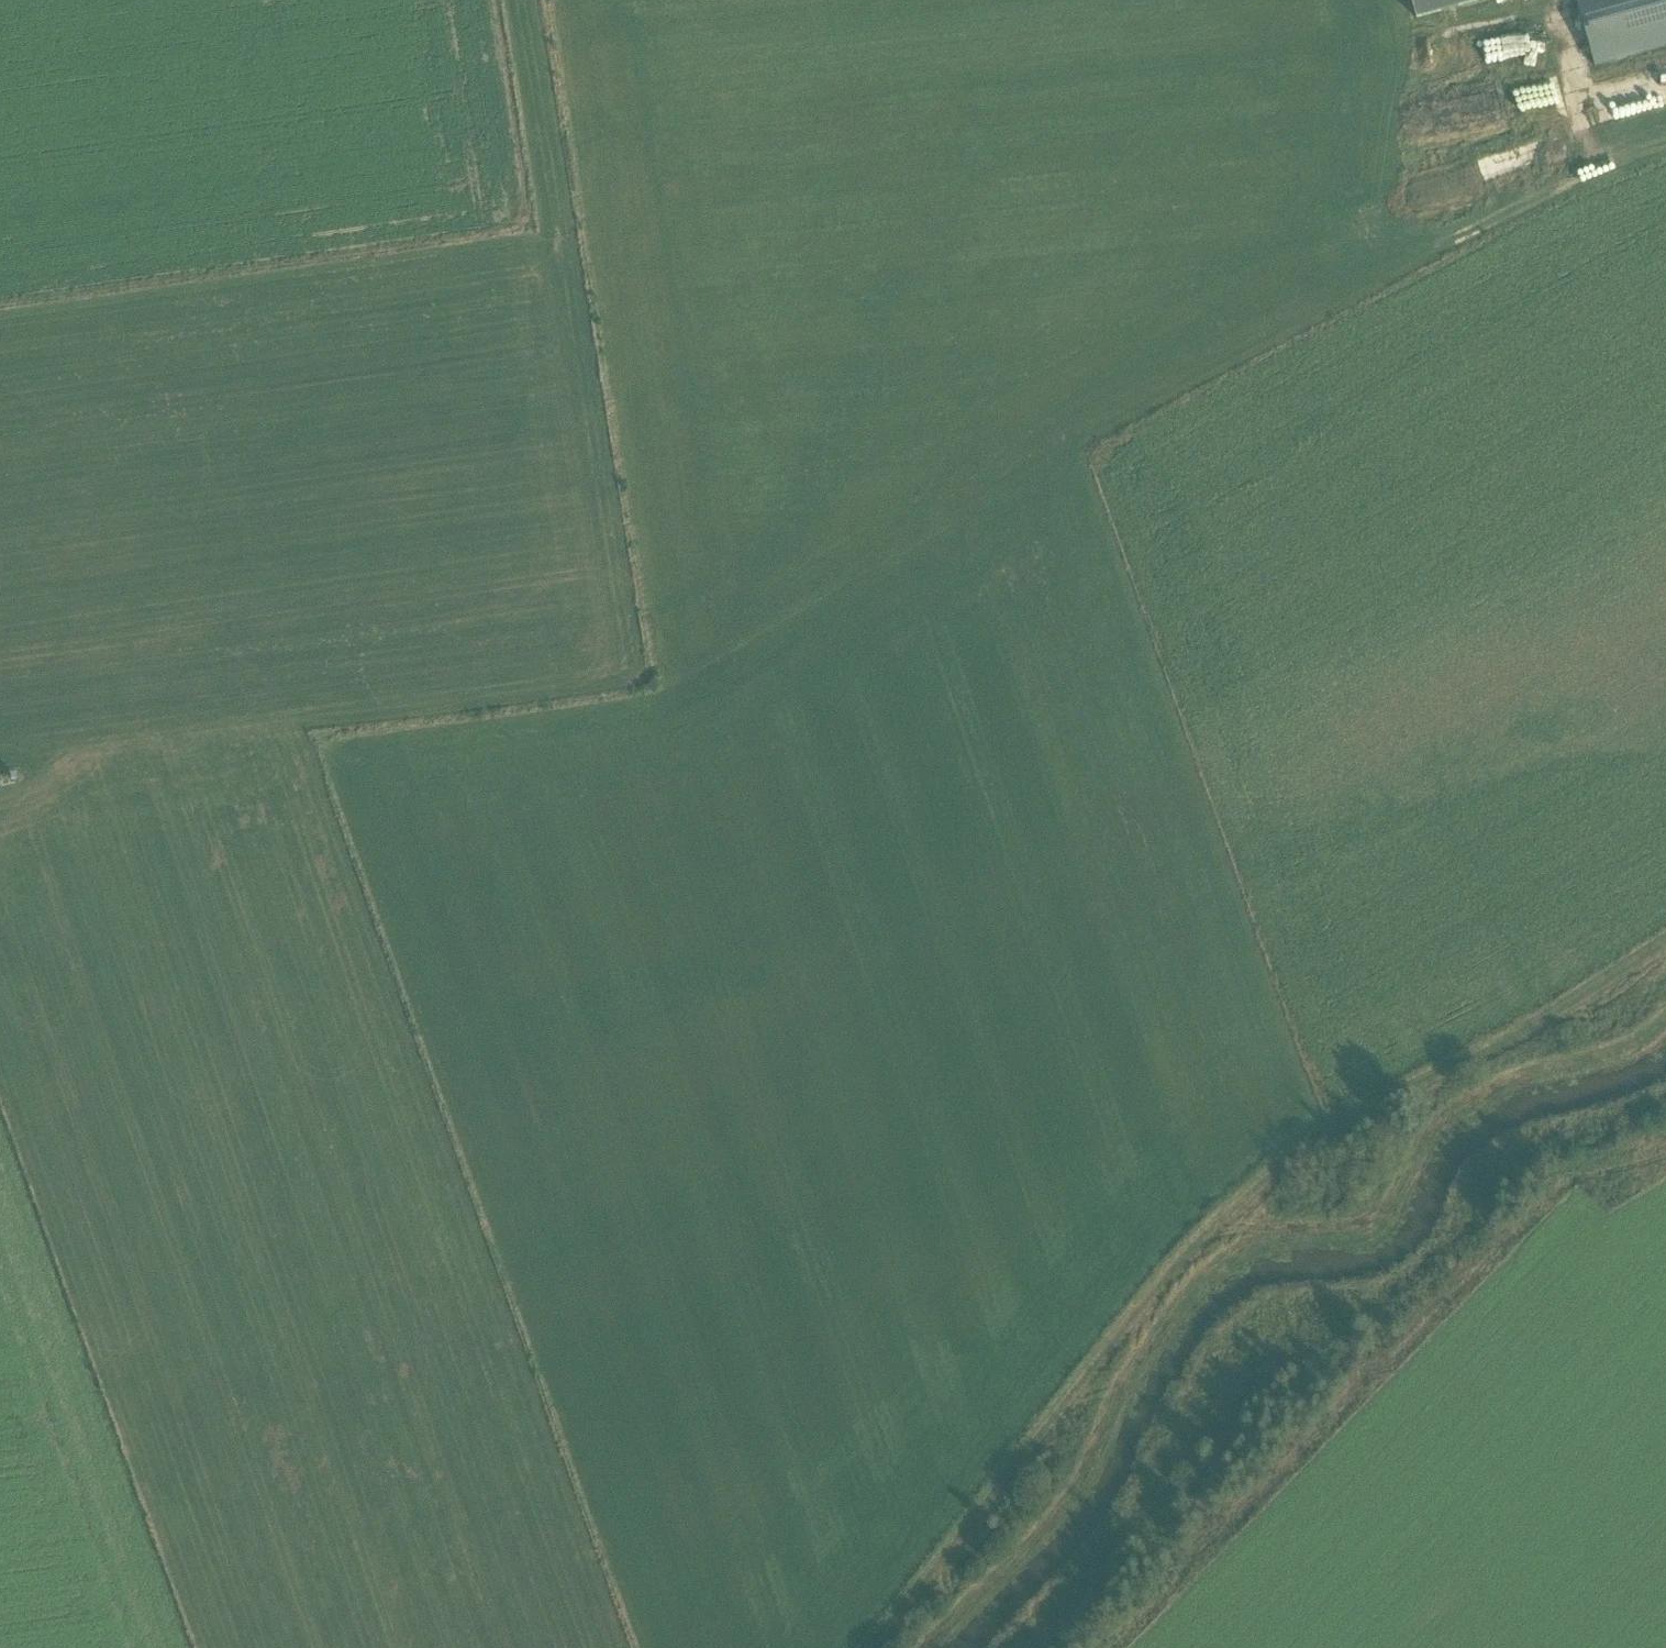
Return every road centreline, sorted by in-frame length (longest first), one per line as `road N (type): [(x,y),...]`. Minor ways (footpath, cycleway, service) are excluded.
road 1 (track): [(1665,154),(1576,192),(1130,426),(767,641)]

